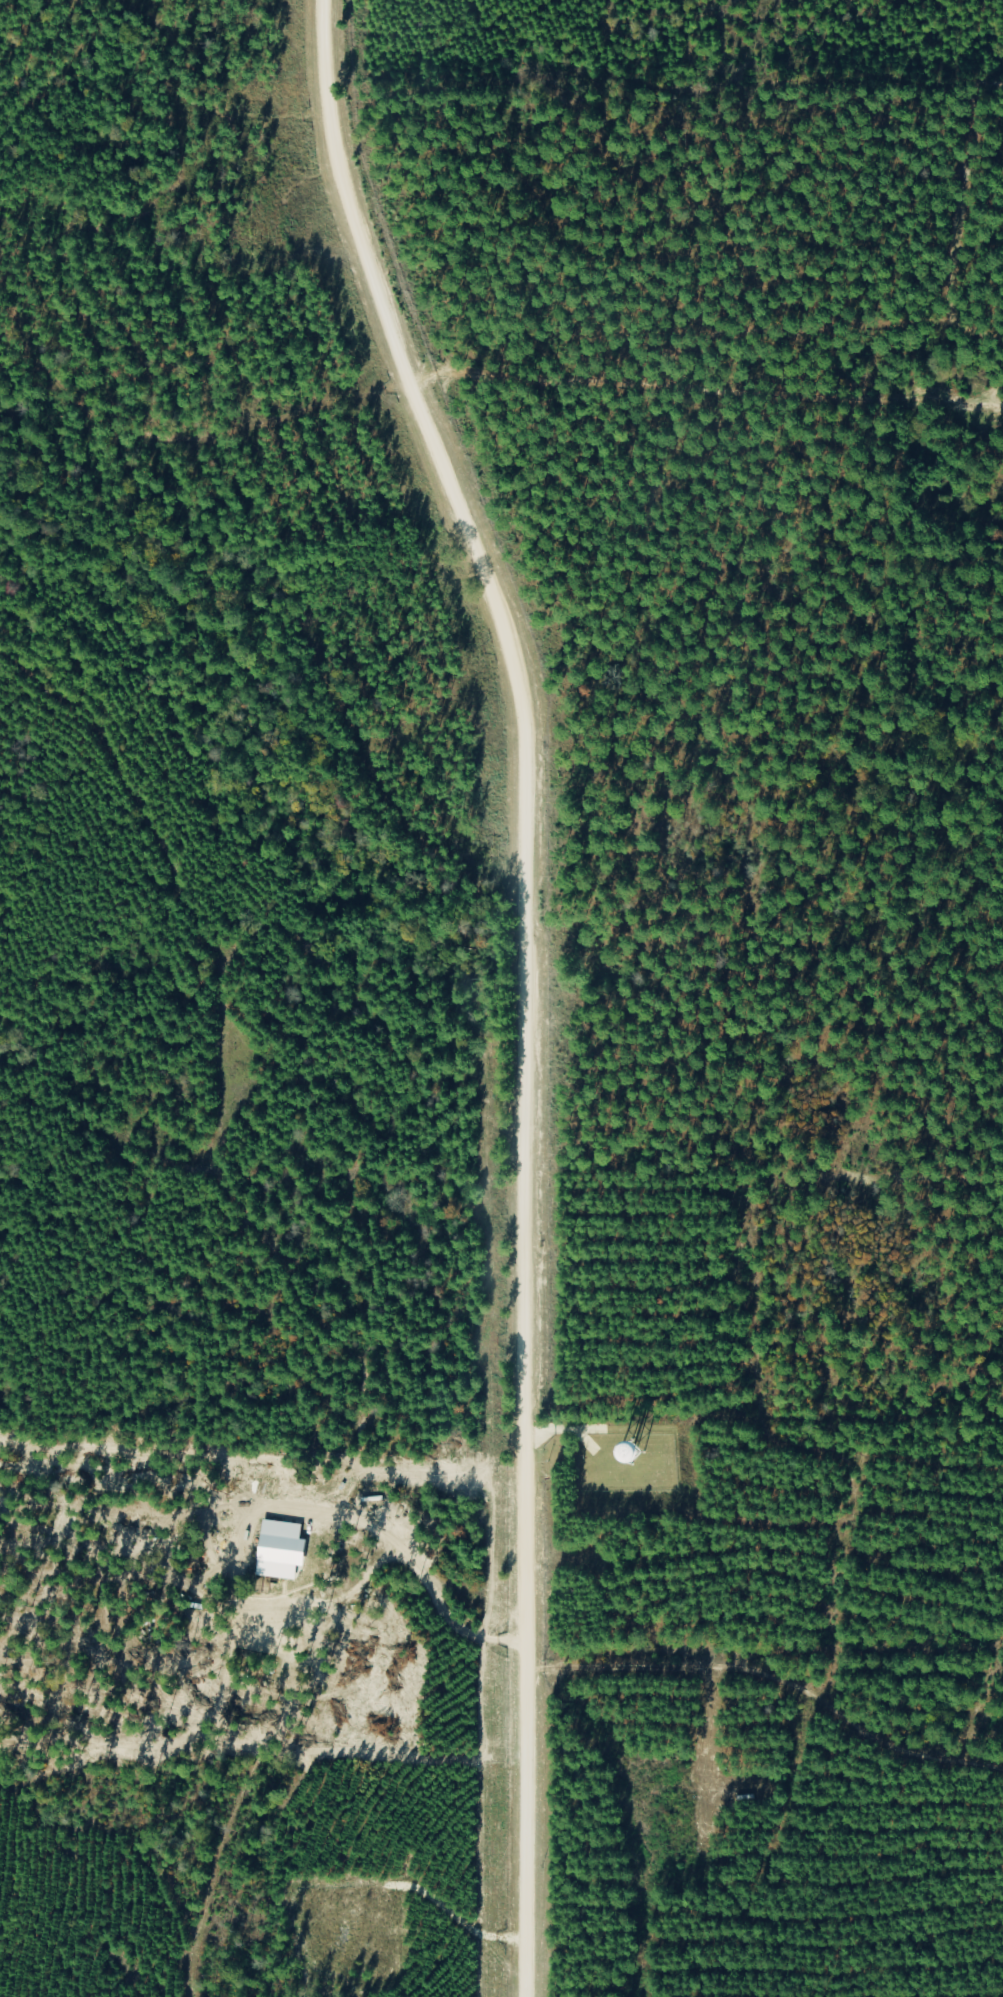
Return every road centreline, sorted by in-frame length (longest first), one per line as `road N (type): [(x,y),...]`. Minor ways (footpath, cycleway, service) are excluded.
road 1 (residential): [(511,1996),(526,781),(402,438),(403,364),(373,339),(333,239),(319,115),(318,0)]
road 2 (residential): [(403,364),(422,349),(1002,359)]

